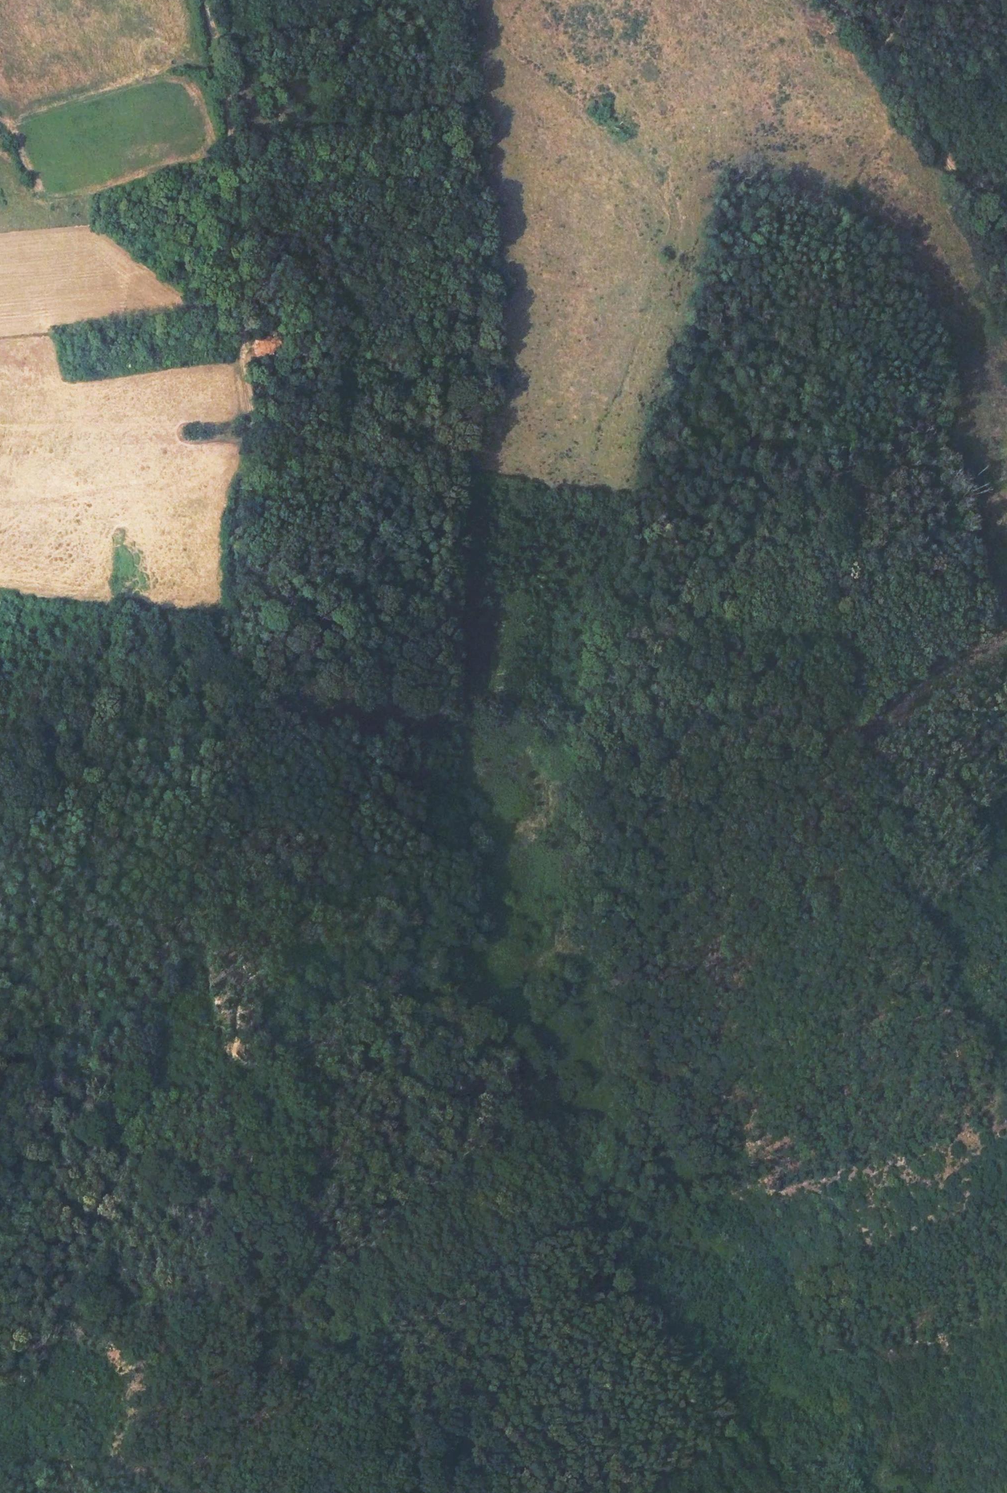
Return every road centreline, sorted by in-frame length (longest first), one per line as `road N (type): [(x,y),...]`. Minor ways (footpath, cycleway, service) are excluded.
road 1 (track): [(261,686),(486,1054),(579,1190),(653,1260)]
road 2 (track): [(206,0),(238,177),(252,424),(233,542),(261,686)]
road 3 (track): [(841,0),(925,121),(1006,267)]

